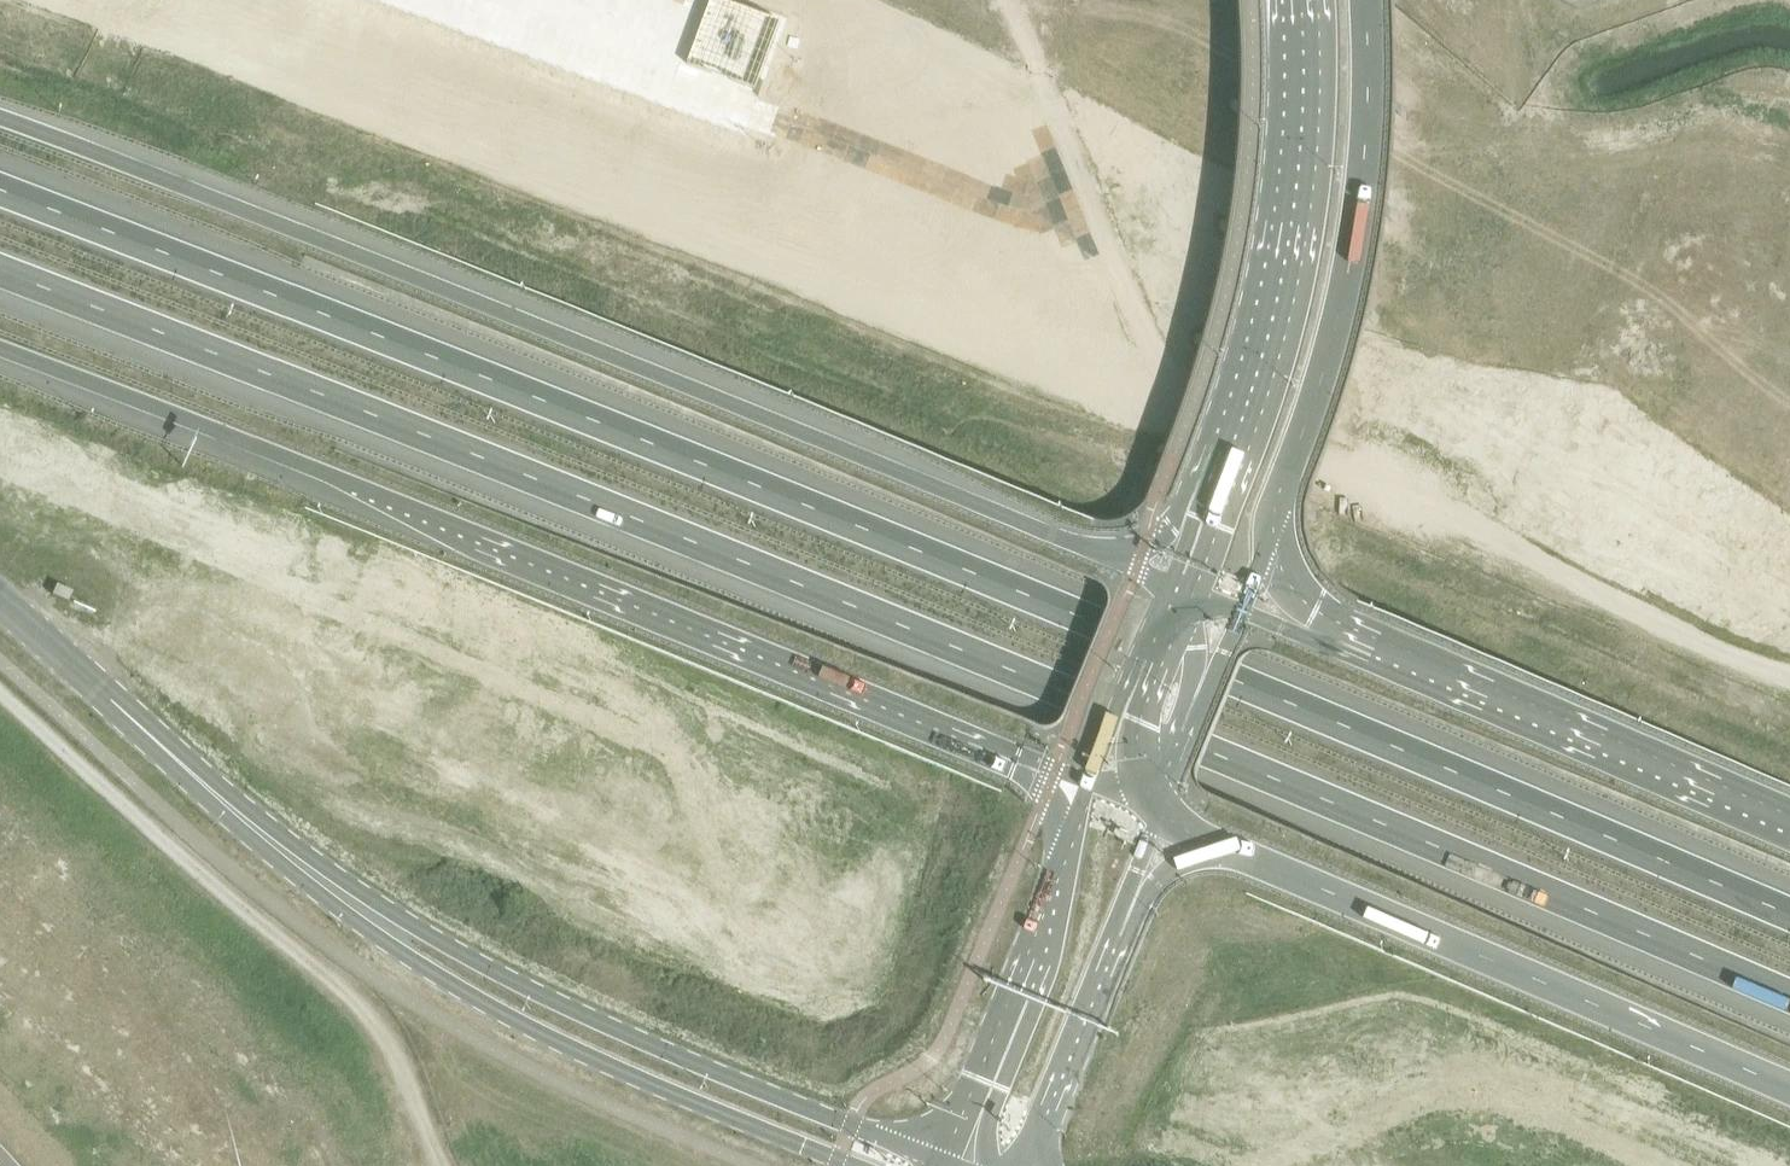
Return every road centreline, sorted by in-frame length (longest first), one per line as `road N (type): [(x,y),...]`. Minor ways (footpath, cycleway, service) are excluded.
road 1 (trunk): [(0,271),(622,513),(1789,998)]
road 2 (trunk): [(1789,914),(1096,622),(0,190)]
road 3 (trunk): [(1168,585),(0,117)]
road 4 (trunk): [(0,352),(402,502),(1089,782)]
road 5 (track): [(1005,0),(1144,336),(1176,385),(1673,637),(1789,678)]
road 6 (trunk): [(1164,812),(1789,1090)]
road 7 (tertiary): [(942,1163),(624,1036),(427,932),(360,909)]
road 8 (tertiary): [(1240,613),(1301,466),(1346,319),(1372,95),(1367,0)]
road 9 (tertiary): [(1298,0),(1297,100),(1269,301),(1168,585)]
road 10 (trunk): [(1789,825),(1240,613)]
road 11 (tertiary): [(360,909),(472,1004),(845,1165)]
road 12 (tertiary): [(0,607),(360,909)]
road 13 (tertiary): [(1089,782),(942,1163)]
road 14 (tertiary): [(1032,1165),(1164,812)]
road 15 (tertiary): [(1164,812),(1240,613)]
road 16 (tertiary): [(1168,585),(1089,782)]

